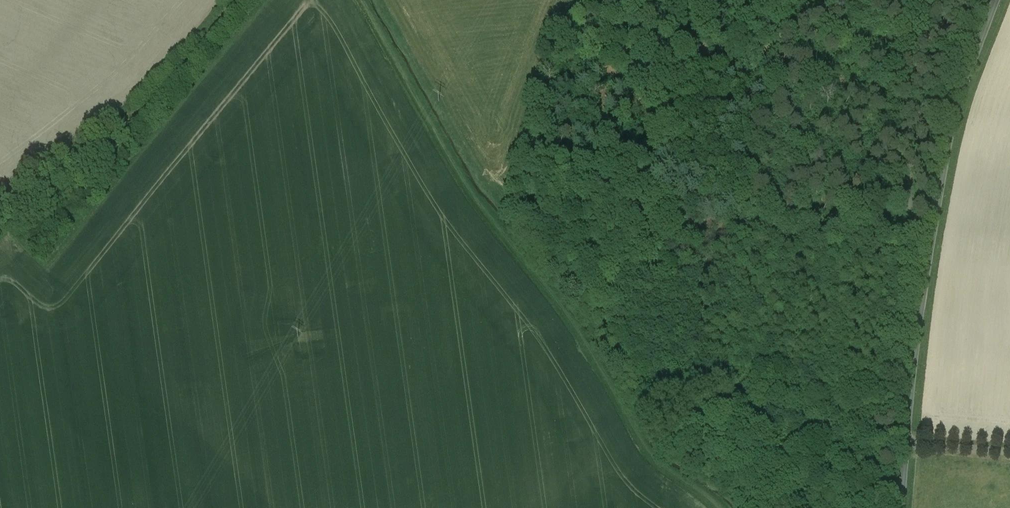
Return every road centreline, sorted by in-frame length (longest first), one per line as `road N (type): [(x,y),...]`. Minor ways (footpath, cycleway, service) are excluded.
road 1 (tertiary): [(900,507),(945,157),(994,0)]
road 2 (unclassified): [(0,224),(109,150),(241,0)]

